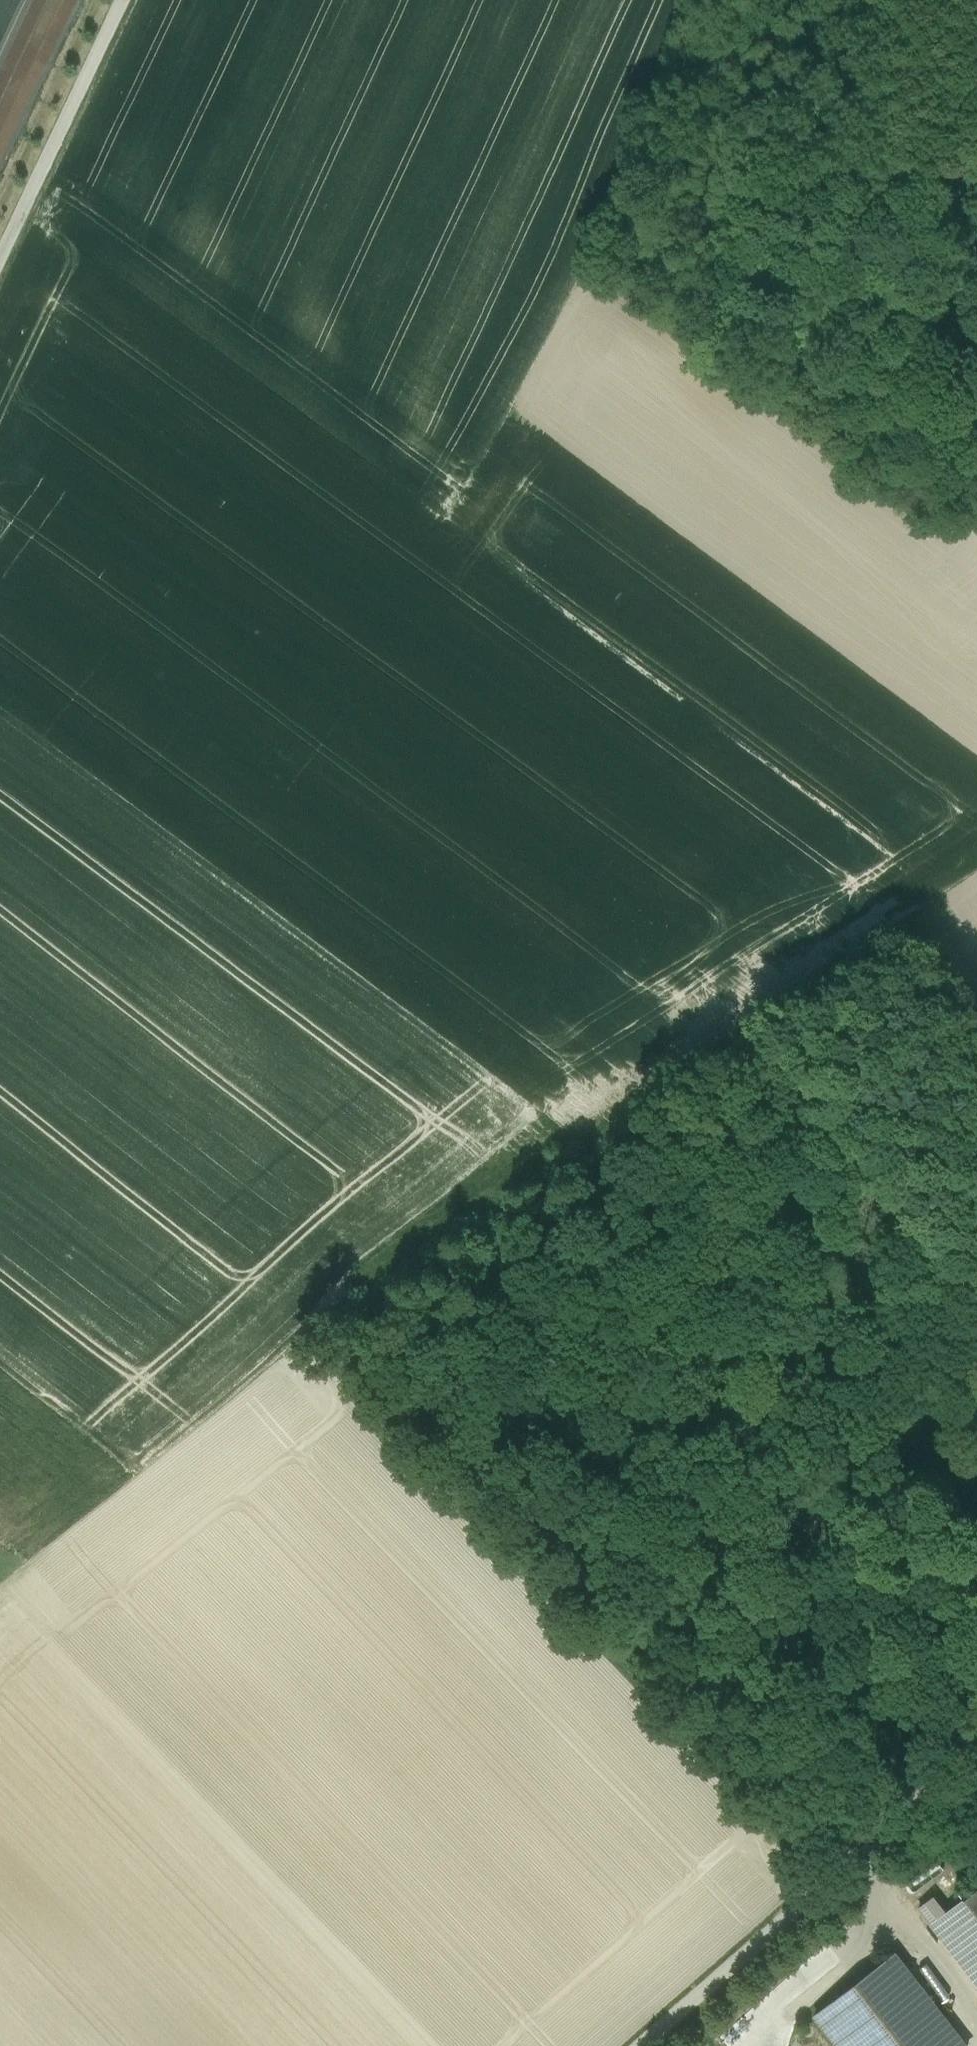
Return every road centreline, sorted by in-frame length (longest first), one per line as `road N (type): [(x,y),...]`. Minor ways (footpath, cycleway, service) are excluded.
road 1 (unclassified): [(976,1751),(638,2045)]
road 2 (unclassified): [(0,260),(122,0)]

